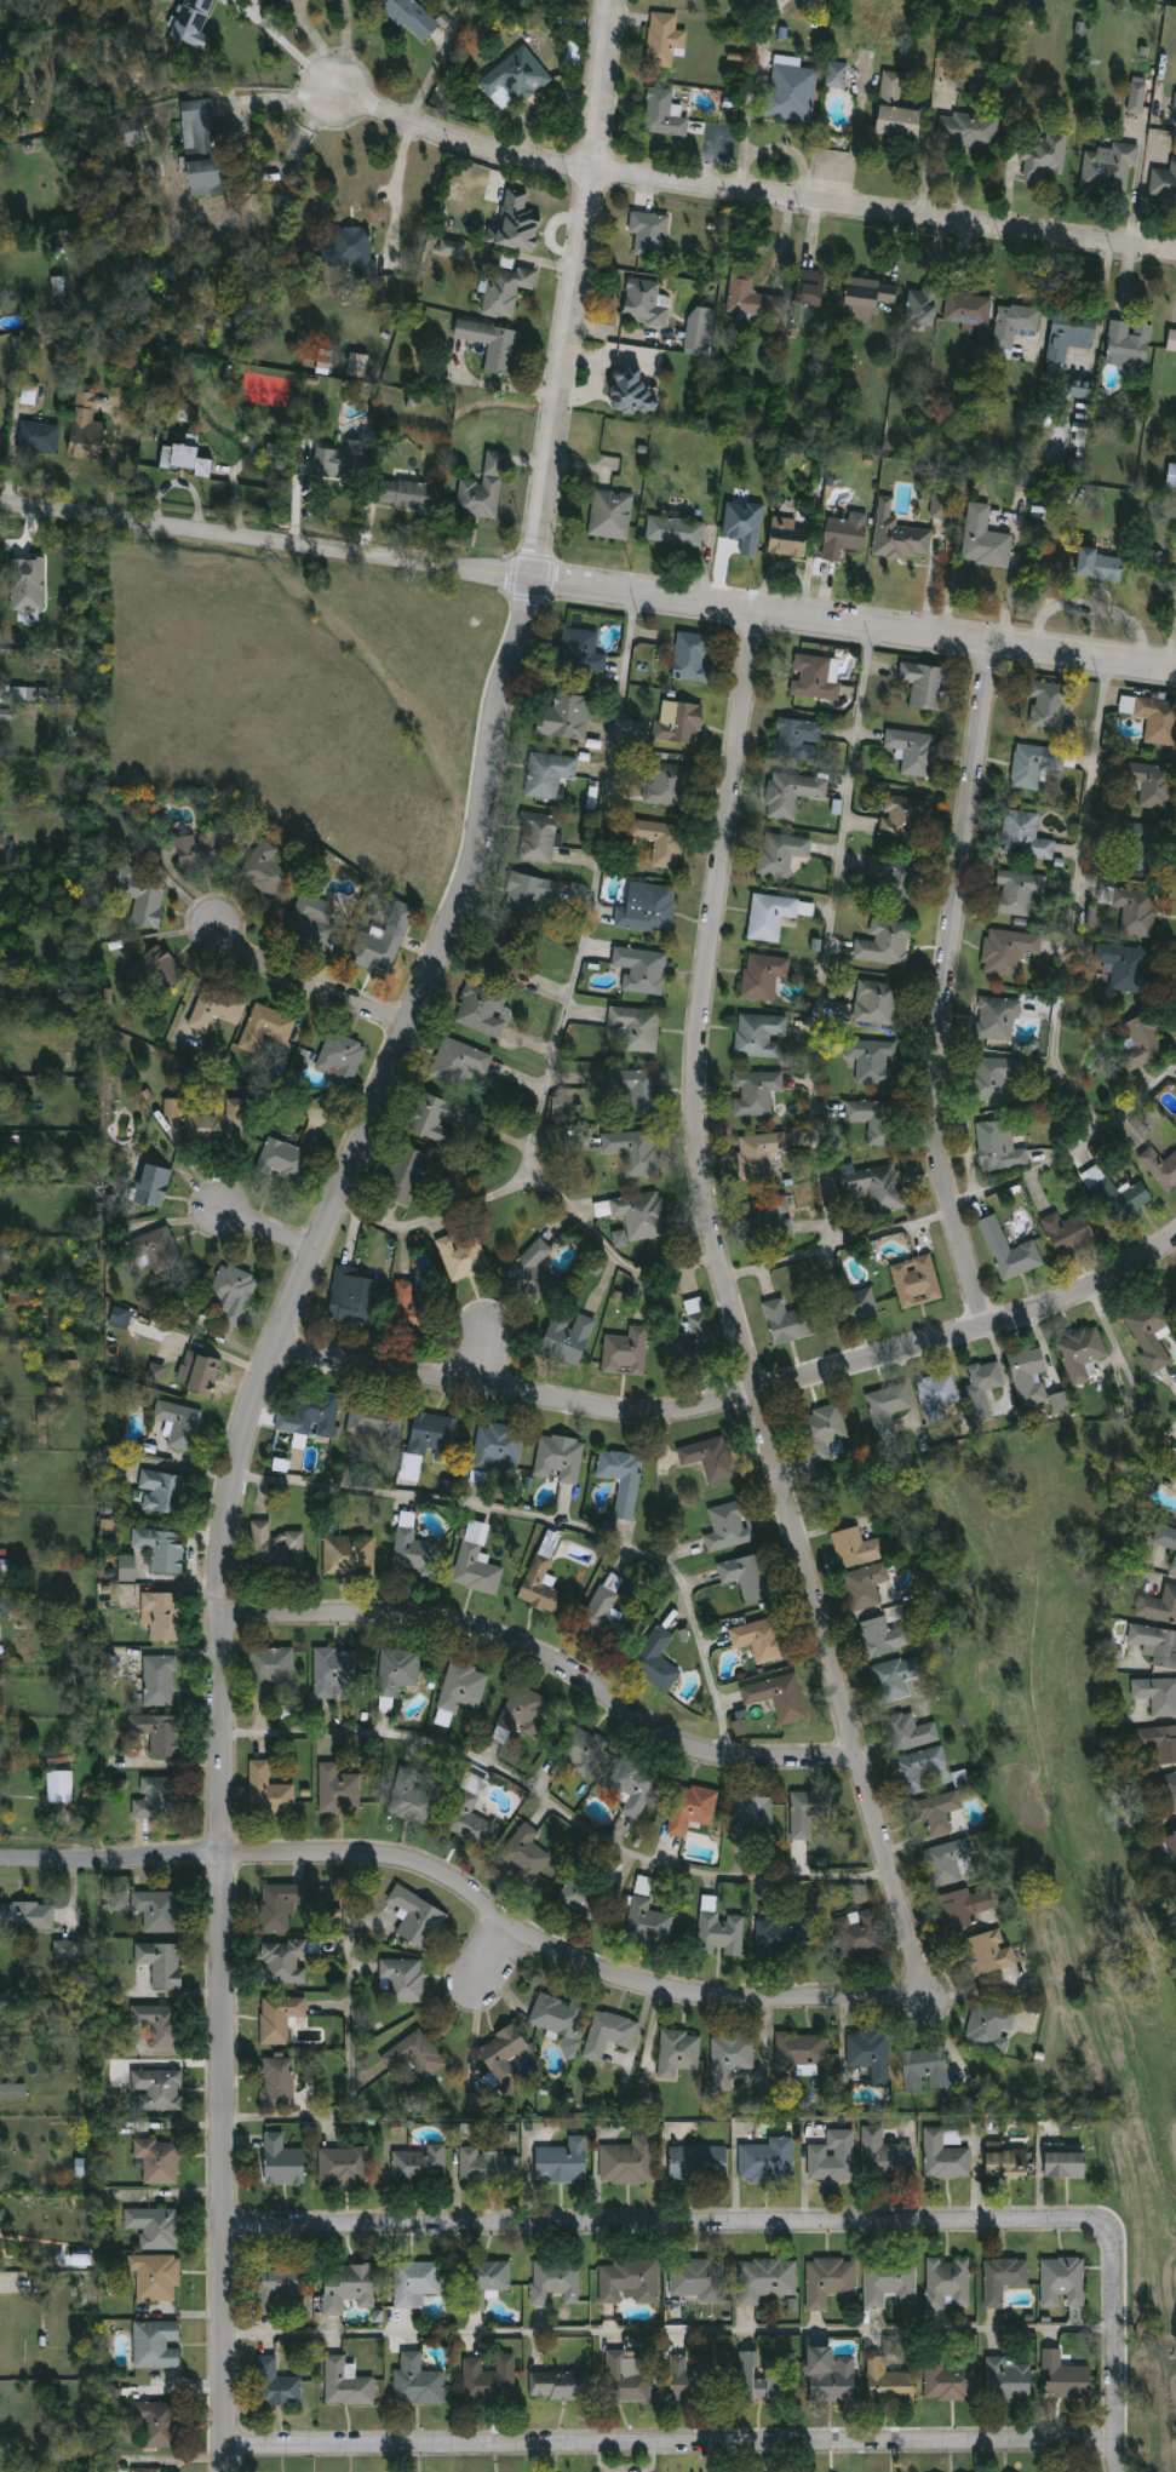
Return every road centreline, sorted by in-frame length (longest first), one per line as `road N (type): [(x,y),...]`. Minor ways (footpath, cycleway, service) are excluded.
road 1 (tertiary): [(218,1852),(224,1463),(477,881),(494,745),(524,637),(569,371),(617,0)]
road 2 (residential): [(924,1996),(807,1594),(709,1201),(700,1043),(758,609)]
road 3 (tertiary): [(1175,668),(0,502)]
road 4 (residential): [(222,2229),(1108,2231),(1119,2471)]
road 5 (residential): [(924,1996),(717,1996),(620,1977),(564,1954),(444,1871),(405,1856),(0,1859)]
road 6 (residential): [(273,1352),(660,1418),(757,1392),(882,1376),(1066,1313),(1175,1247)]
road 7 (residential): [(1118,2447),(222,2449)]
road 8 (residential): [(1175,253),(596,168),(451,134),(340,92)]
road 9 (residential): [(993,1336),(947,1185),(942,1140),(947,1014),(993,642)]
road 10 (residential): [(856,1756),(797,1766),(699,1755),(515,1645),(403,1623),(218,1618)]
road 11 (tertiary): [(218,1852),(222,2471)]
road 12 (residential): [(411,1029),(275,975),(212,931)]

